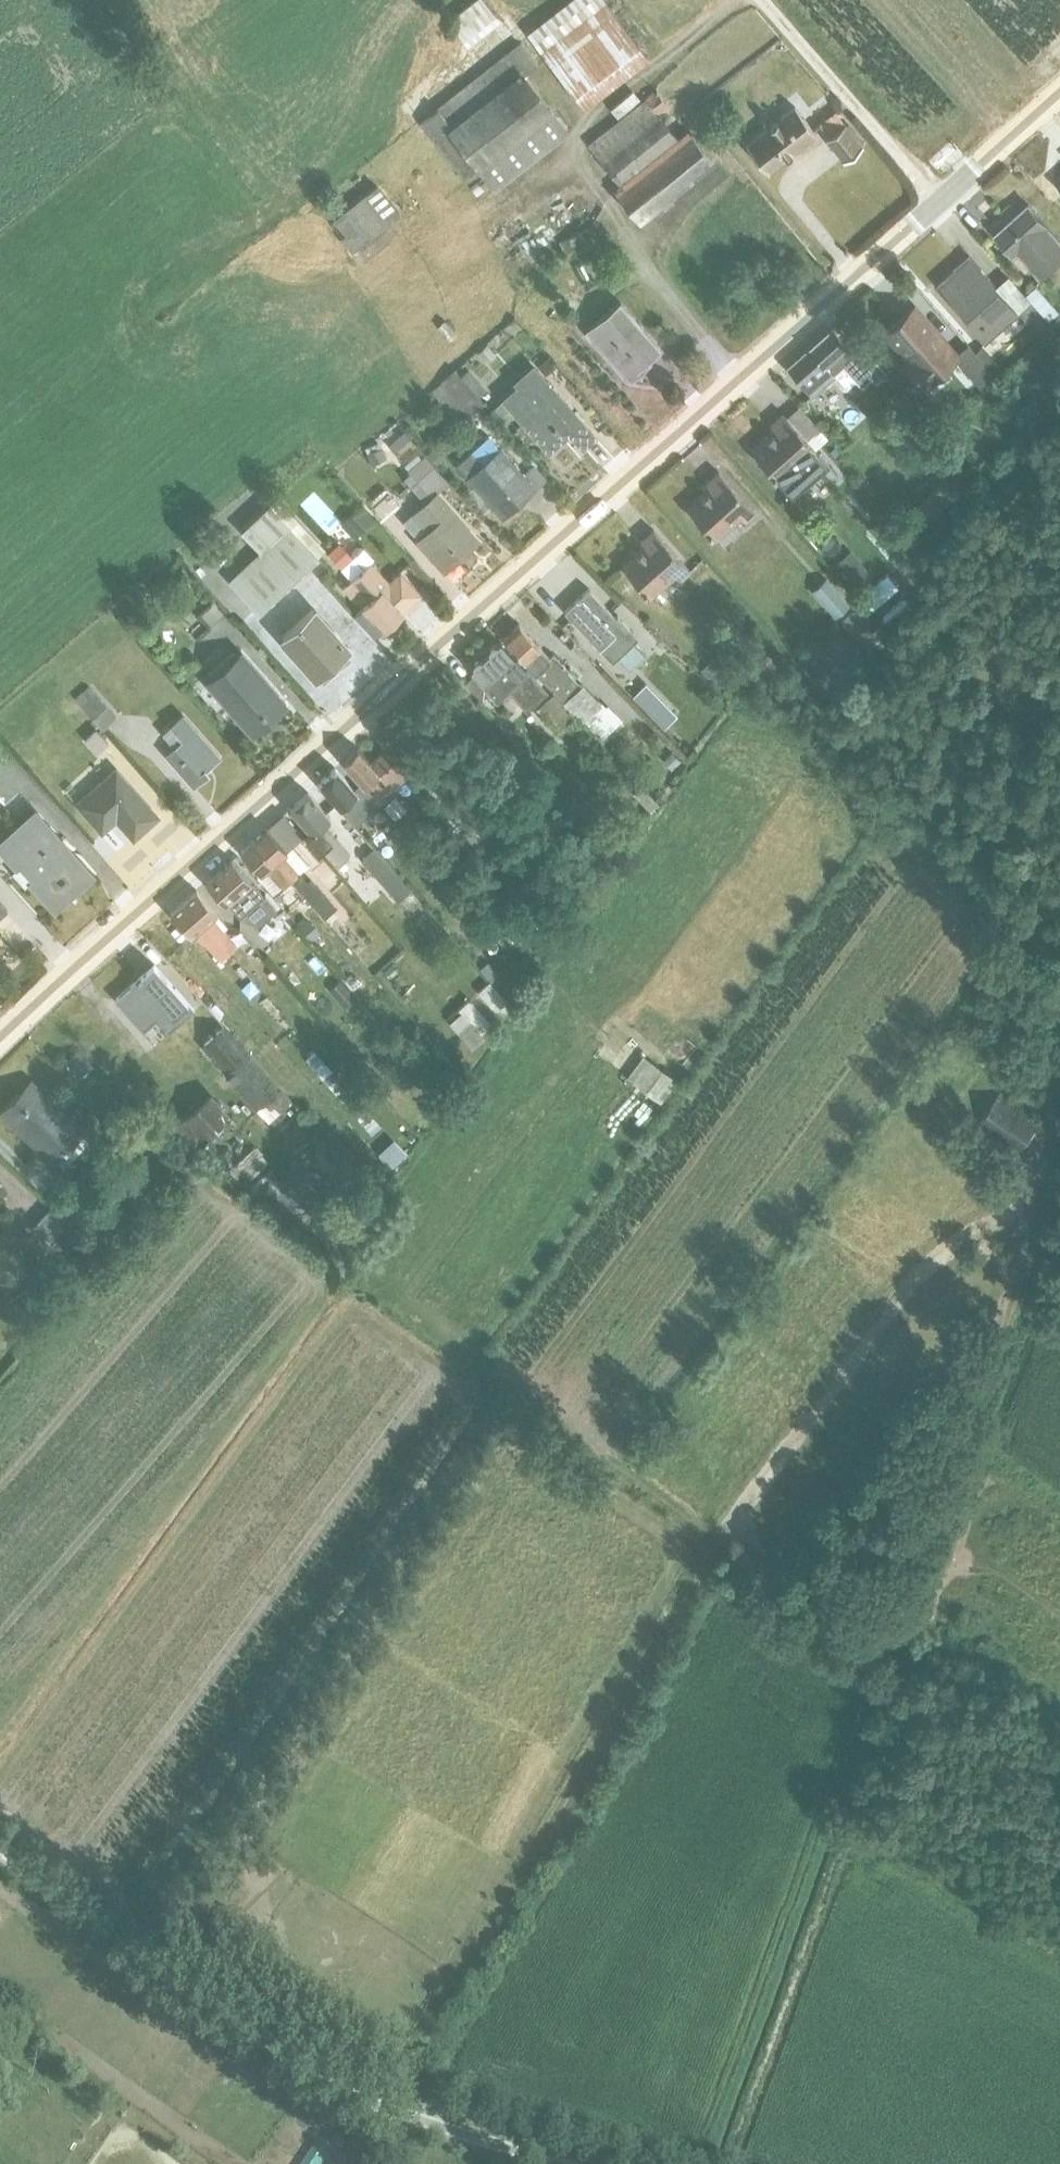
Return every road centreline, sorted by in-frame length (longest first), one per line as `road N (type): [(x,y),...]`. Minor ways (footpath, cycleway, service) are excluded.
road 1 (residential): [(0,1038),(1059,92)]
road 2 (unclassified): [(564,2163),(420,2122),(260,2046),(0,1852)]
road 3 (track): [(939,201),(764,0)]

